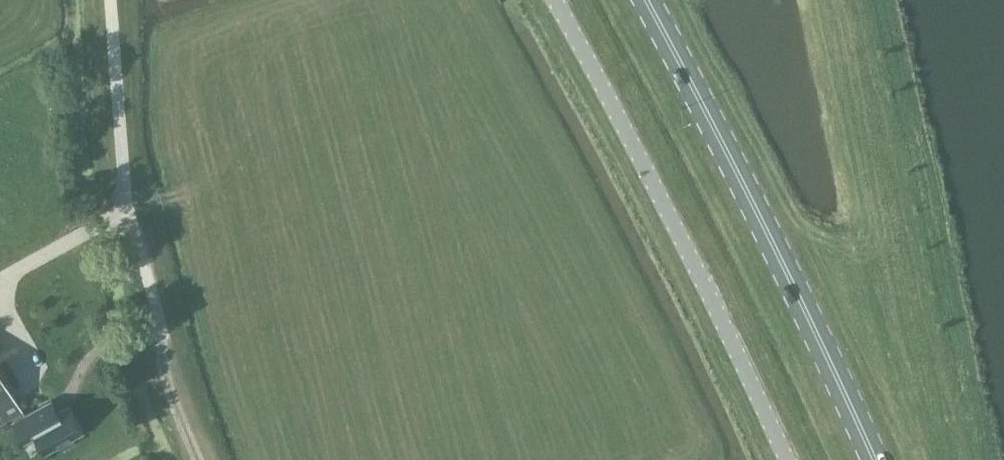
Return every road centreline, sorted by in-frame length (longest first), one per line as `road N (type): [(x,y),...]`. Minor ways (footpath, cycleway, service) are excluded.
road 1 (unclassified): [(787,459),(555,0)]
road 2 (primary): [(873,459),(764,227),(643,0)]
road 3 (track): [(128,211),(202,188),(225,171),(241,130),(238,76),(260,45),(400,0)]
road 4 (track): [(165,341),(164,372),(197,459)]

